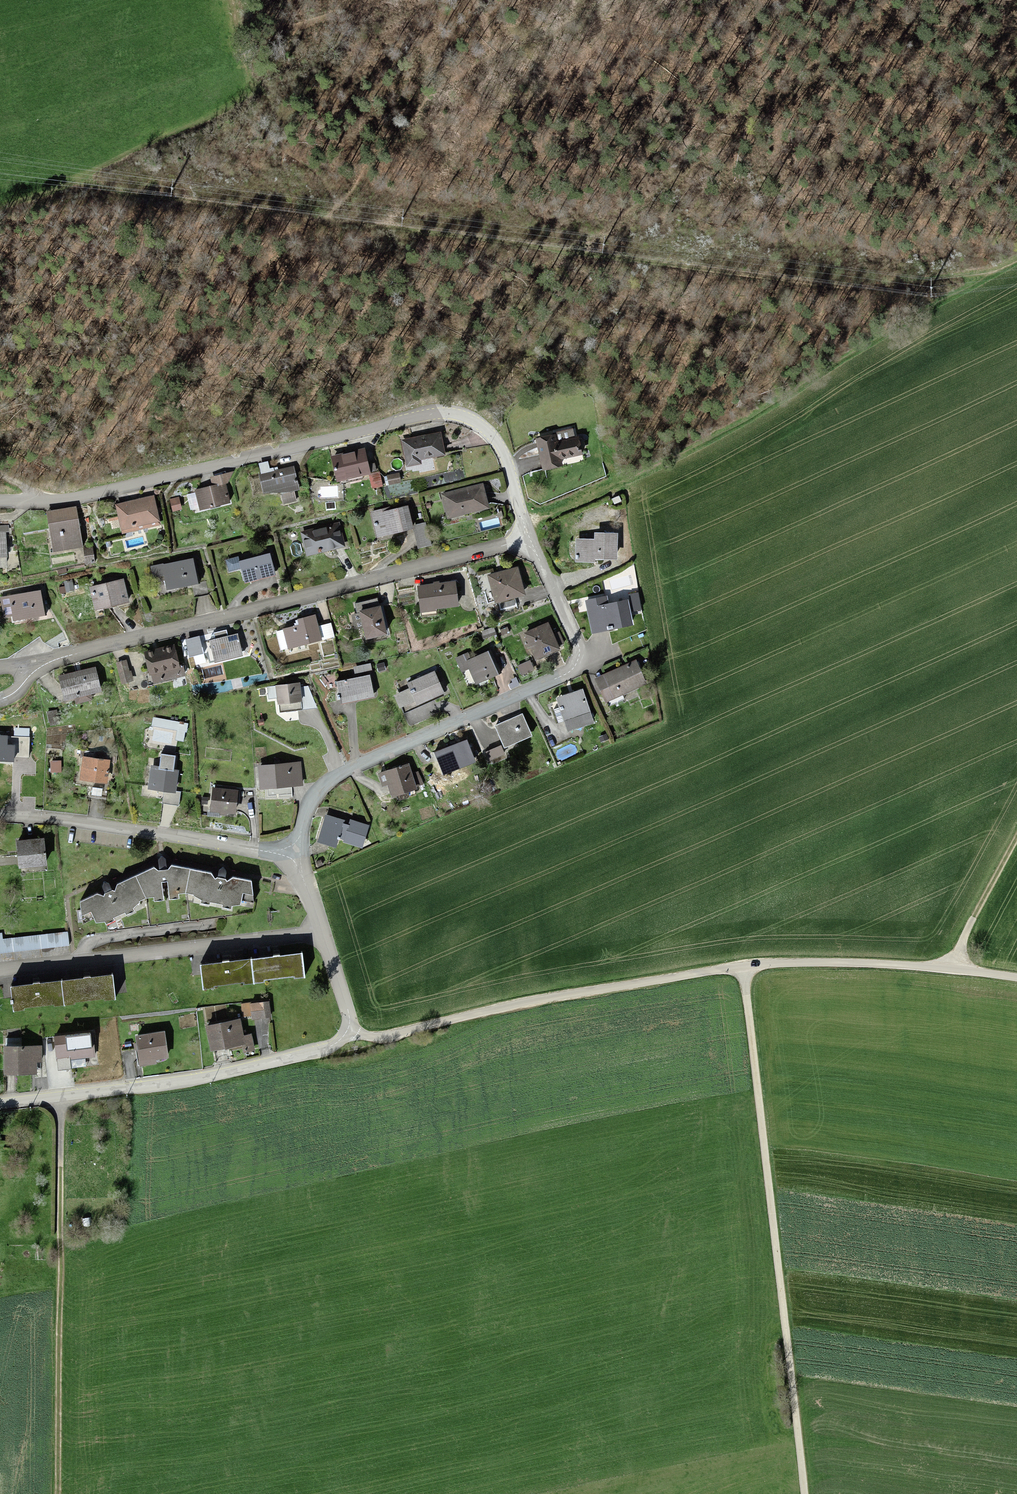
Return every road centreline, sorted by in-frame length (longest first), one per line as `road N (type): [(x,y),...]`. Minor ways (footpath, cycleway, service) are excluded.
road 1 (track): [(1016,261),(905,286),(838,285),(71,188),(261,86),(231,0)]
road 2 (unclassified): [(1016,979),(853,963),(762,964),(509,1006),(358,1046)]
road 3 (residential): [(0,505),(111,493),(446,414),(488,430),(514,485),(526,539)]
road 4 (residential): [(526,539),(63,657),(0,701)]
road 5 (track): [(744,967),(805,1493)]
road 6 (track): [(573,251),(863,37),(916,20),(1016,33)]
road 7 (residential): [(526,539),(571,635),(578,654),(572,672),(330,774),(302,802),(289,857)]
road 8 (residential): [(0,1109),(227,1076),(358,1046)]
road 9 (residential): [(0,973),(321,932)]
road 10 (track): [(58,1493),(61,1172)]
road 11 (residential): [(0,815),(289,857)]
road 12 (track): [(947,970),(1016,837)]

